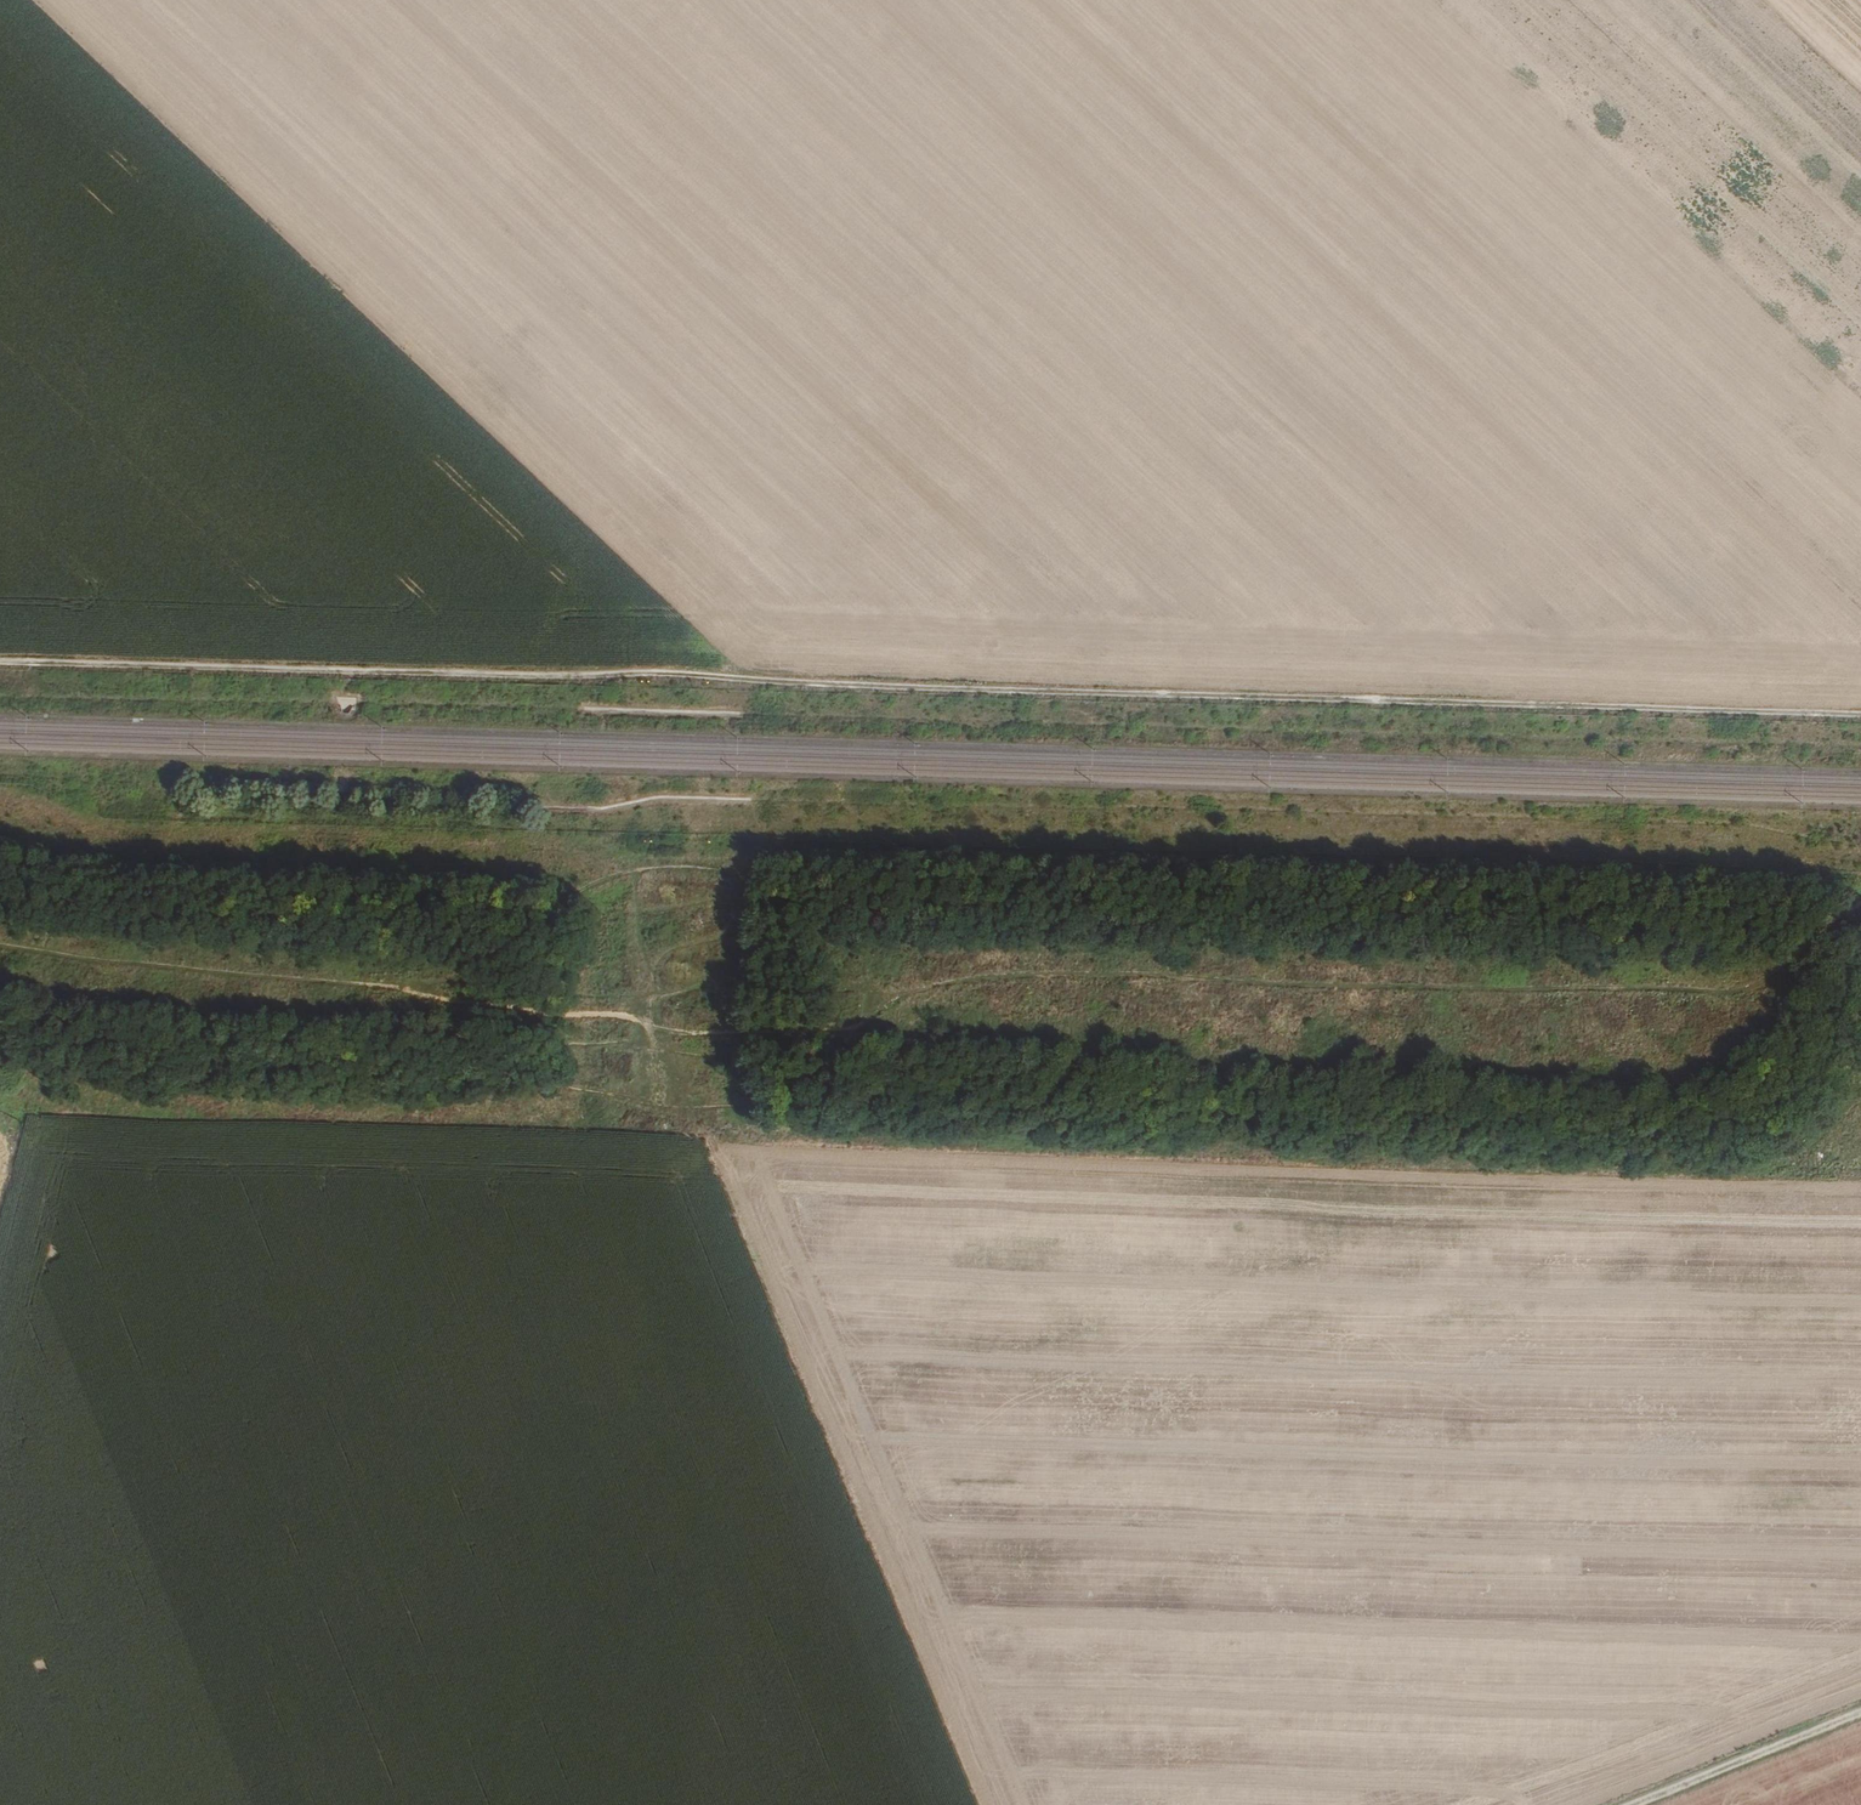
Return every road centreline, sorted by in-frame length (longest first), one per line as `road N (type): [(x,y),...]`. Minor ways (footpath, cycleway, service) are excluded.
road 1 (track): [(0,670),(569,688),(674,681),(824,693),(1860,724)]
road 2 (track): [(1860,1714),(1634,1804)]

